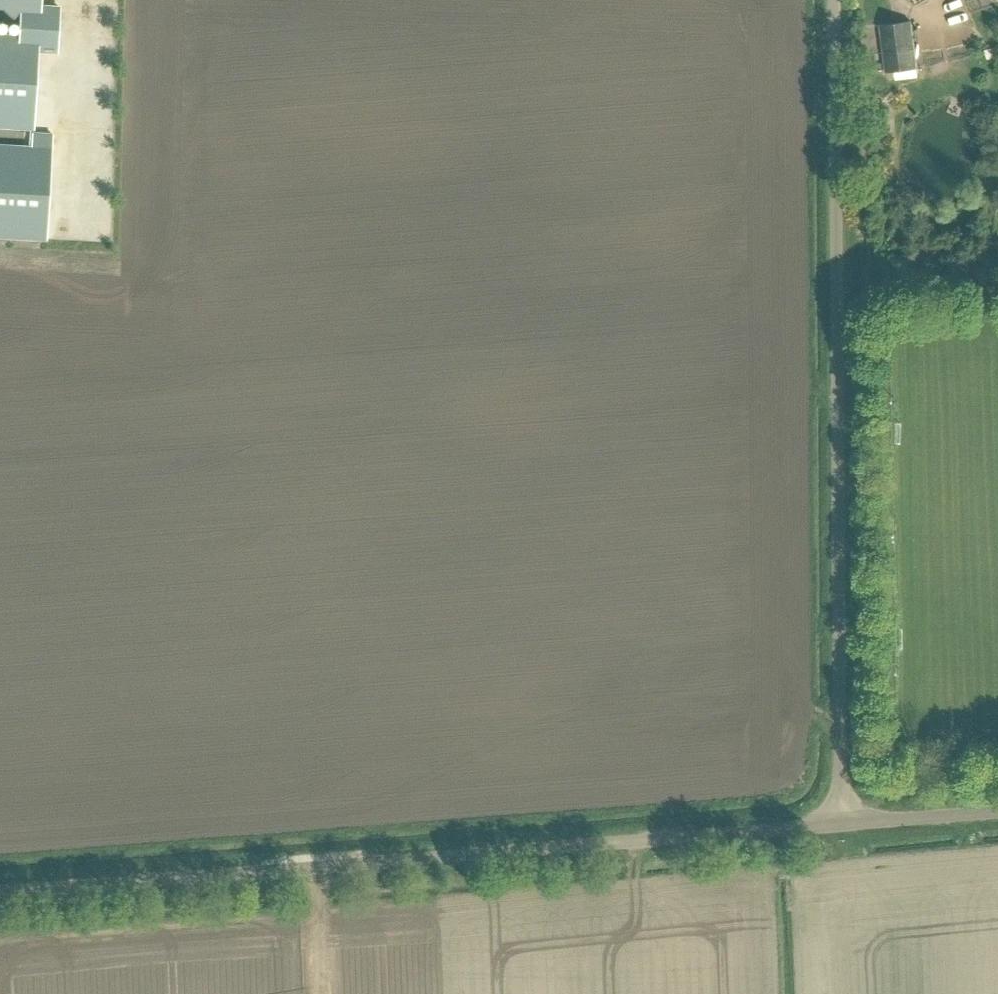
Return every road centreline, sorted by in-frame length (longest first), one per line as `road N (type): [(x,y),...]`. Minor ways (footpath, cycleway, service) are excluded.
road 1 (unclassified): [(842,823),(0,891)]
road 2 (unclassified): [(842,823),(834,0)]
road 3 (unclassified): [(842,823),(997,812)]

